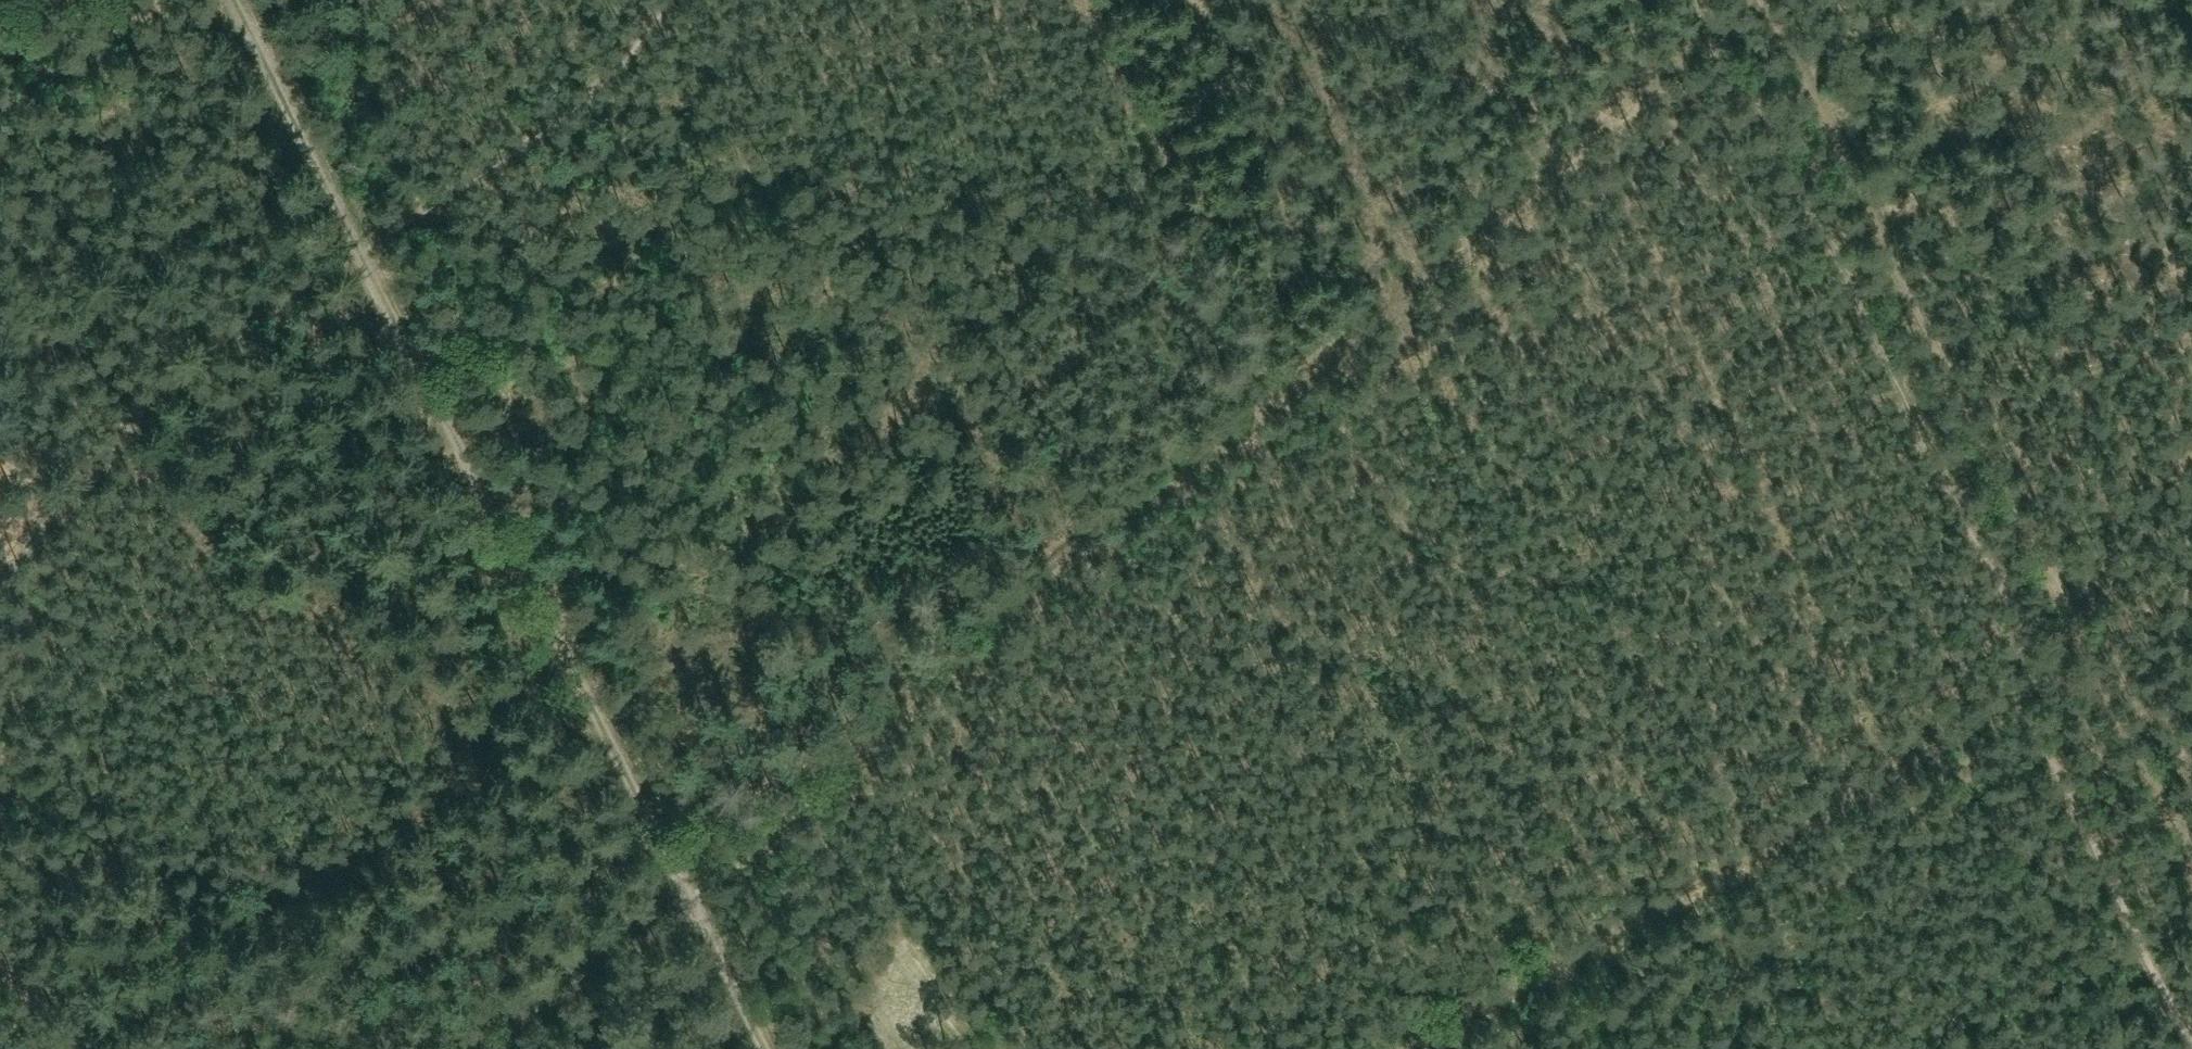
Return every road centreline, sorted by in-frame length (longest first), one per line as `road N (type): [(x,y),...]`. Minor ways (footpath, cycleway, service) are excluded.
road 1 (track): [(779,1048),(247,0)]
road 2 (track): [(2191,880),(1764,0)]

